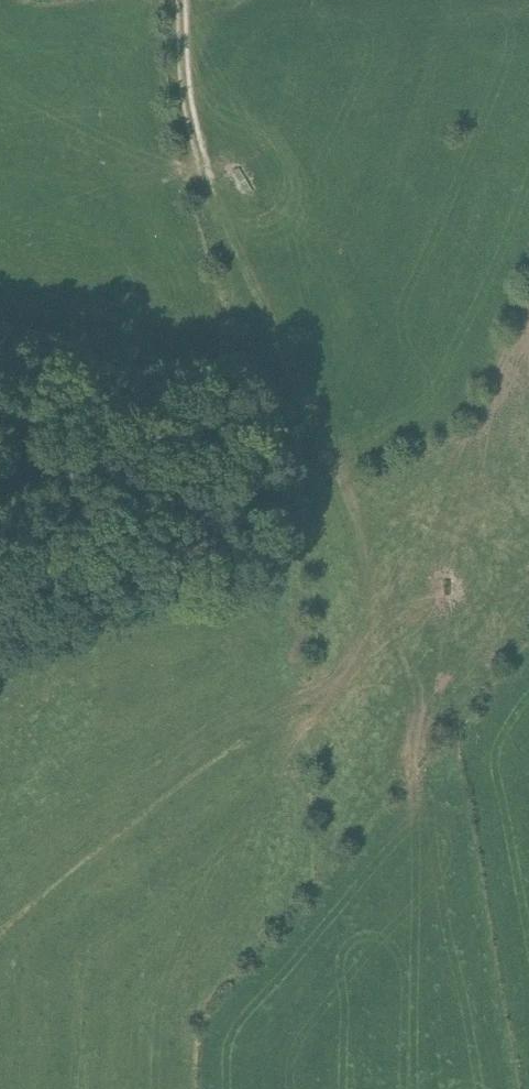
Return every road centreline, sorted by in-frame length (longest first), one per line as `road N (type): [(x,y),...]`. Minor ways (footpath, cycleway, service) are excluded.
road 1 (track): [(181,0),(203,159)]

